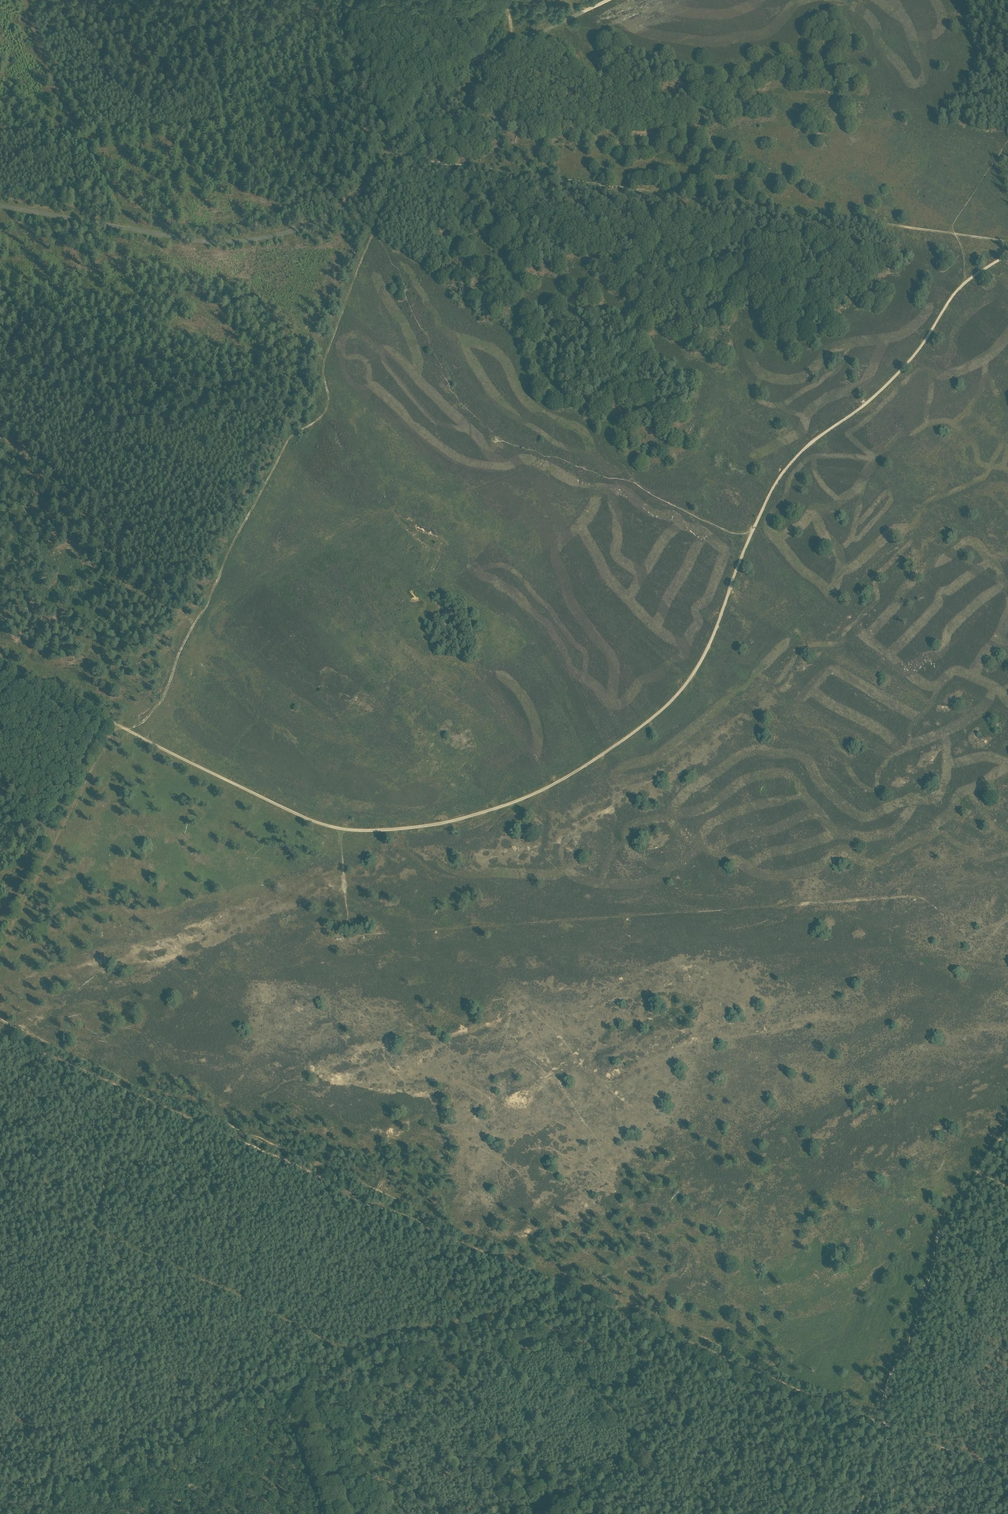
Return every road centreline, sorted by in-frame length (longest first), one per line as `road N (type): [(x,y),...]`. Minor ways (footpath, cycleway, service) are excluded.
road 1 (track): [(0,664),(310,820),(355,831),(425,826),(524,798),(654,717),(708,648),(752,531)]
road 2 (track): [(406,159),(1007,241)]
road 3 (track): [(126,729),(160,701),(288,442),(325,412),(326,356),(373,233)]
road 4 (track): [(338,1513),(303,1405),(319,1382),(325,1345),(350,1349),(483,1320),(567,1285)]
road 5 (track): [(389,156),(360,191),(323,217),(238,240),(0,205)]
road 6 (track): [(325,1345),(90,1229),(125,1089)]
road 7 (track): [(752,531),(783,472),(897,374),(964,283)]
road 8 (track): [(883,1414),(947,1215),(1007,1128)]
road 9 (track): [(389,156),(410,110),(437,81),(607,0)]
road 10 (track): [(24,0),(48,85),(128,227)]
road 11 (track): [(765,1375),(559,1513)]
road 12 (track): [(343,0),(360,72),(398,137)]

